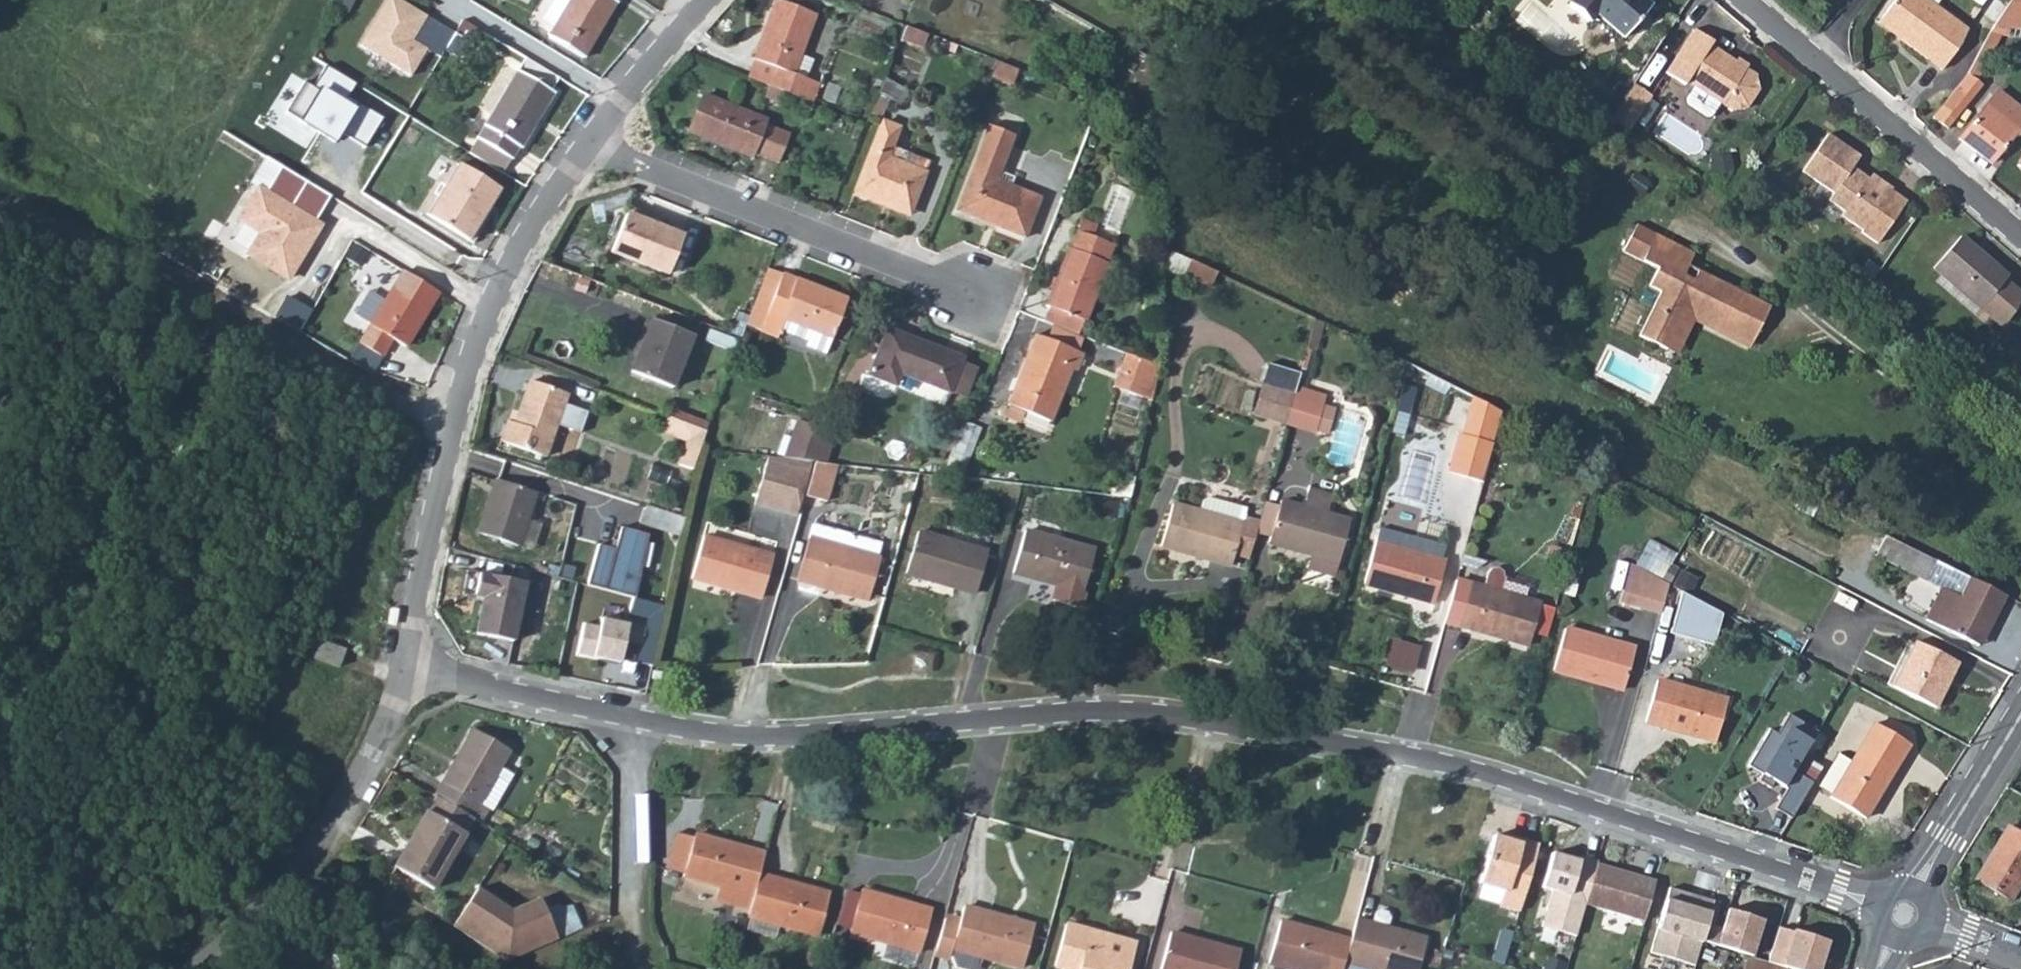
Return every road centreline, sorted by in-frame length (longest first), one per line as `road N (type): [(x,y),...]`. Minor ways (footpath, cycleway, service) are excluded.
road 1 (residential): [(1879,906),(1444,765),(1317,741),(1079,711),(747,737),(631,721)]
road 2 (residential): [(588,144),(520,250),(472,356),(442,475),(409,665)]
road 3 (residential): [(997,302),(588,144)]
road 4 (unclassified): [(409,665),(365,768),(296,870),(189,968)]
road 5 (residential): [(1747,0),(2020,238)]
road 6 (residential): [(631,721),(409,665)]
road 7 (residential): [(631,721),(629,938)]
road 8 (tertiary): [(1918,892),(2020,716)]
road 9 (residential): [(707,0),(588,144)]

